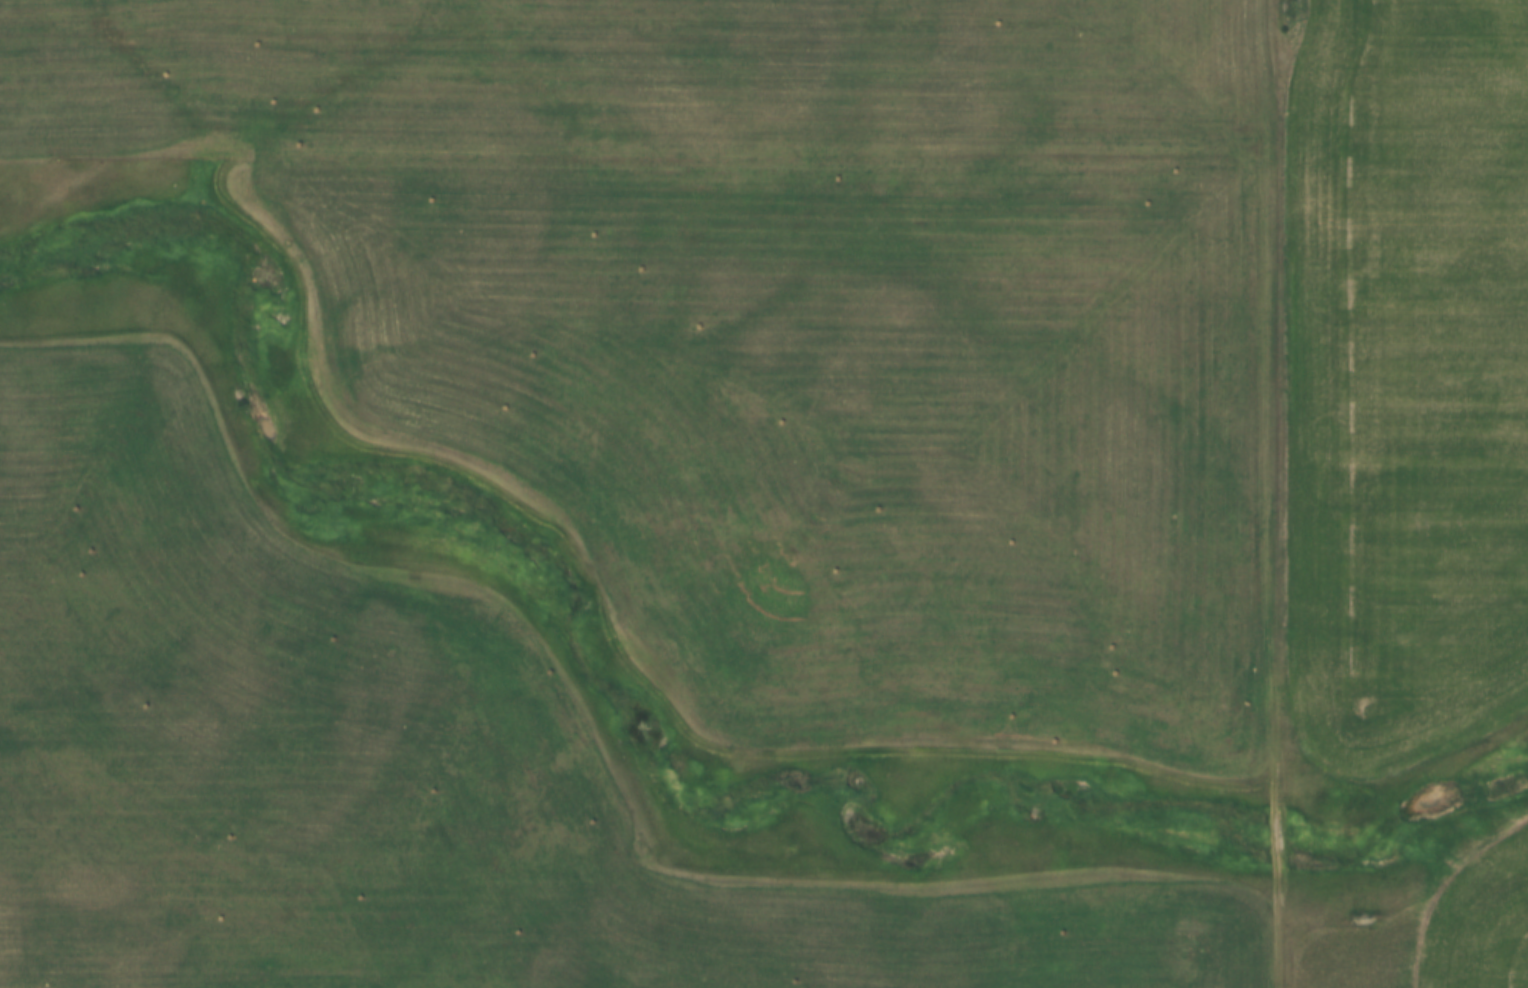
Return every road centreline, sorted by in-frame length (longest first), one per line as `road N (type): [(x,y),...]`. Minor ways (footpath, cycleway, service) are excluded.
road 1 (track): [(1272,0),(1286,452),(1277,775),(1282,987)]

